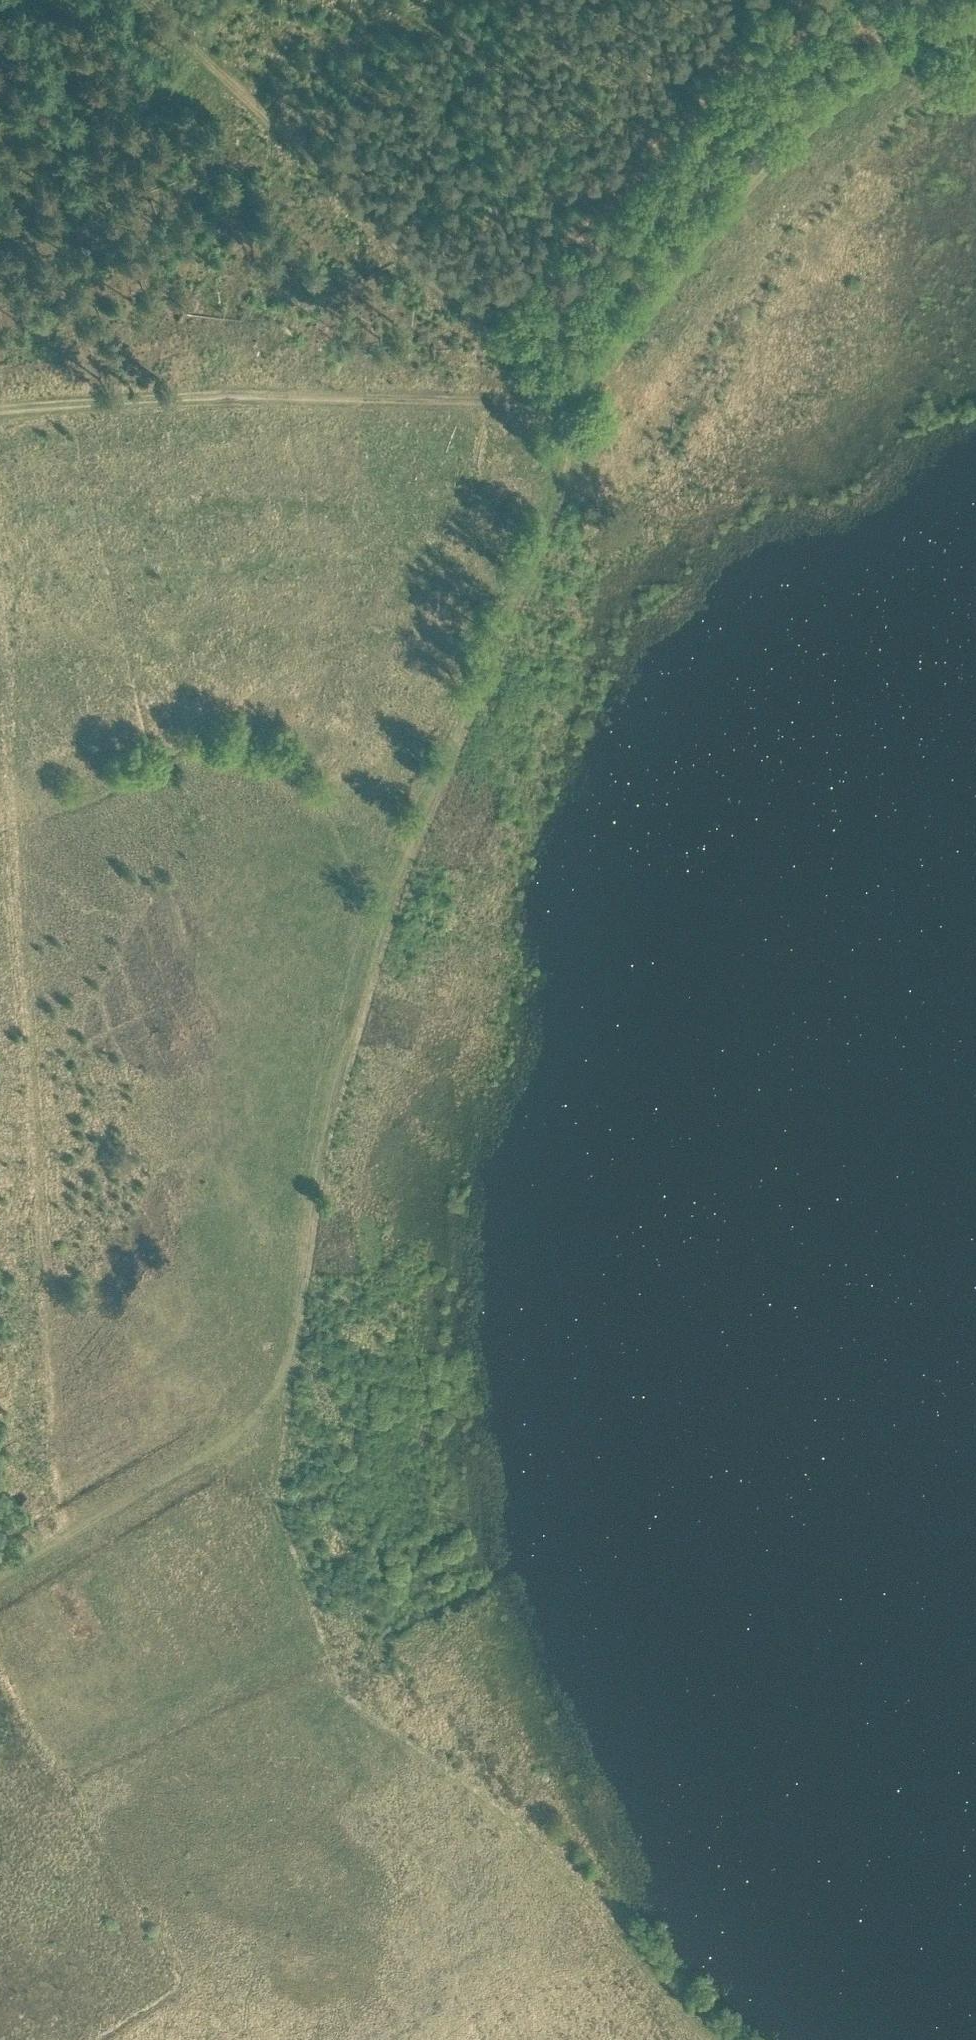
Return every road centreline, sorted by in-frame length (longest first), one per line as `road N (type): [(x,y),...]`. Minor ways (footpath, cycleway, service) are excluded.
road 1 (track): [(0,1570),(207,1455),(257,1411),(276,1380),(291,1346),(323,1113),(353,988),(383,899),(533,550),(574,405)]
road 2 (track): [(0,409),(222,393),(545,397),(574,405)]
road 3 (track): [(545,397),(142,0)]
road 4 (track): [(574,405),(626,330),(752,181),(804,132),(975,14)]

